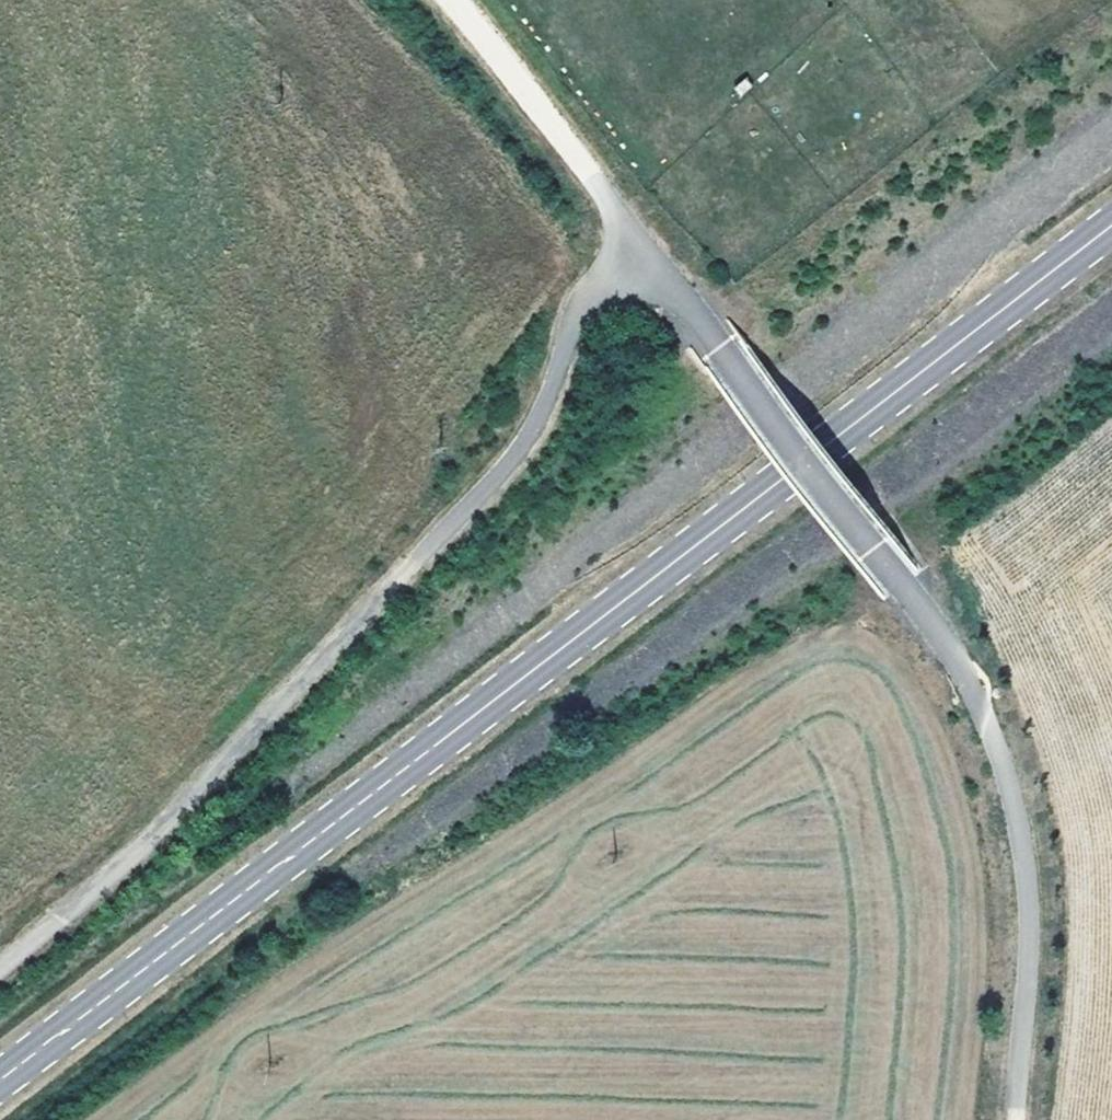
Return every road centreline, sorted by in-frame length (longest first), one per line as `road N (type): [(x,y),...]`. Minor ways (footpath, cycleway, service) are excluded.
road 1 (primary): [(0,1092),(1111,235)]
road 2 (track): [(454,0),(931,616),(979,693),(1024,863),(1028,945),(1014,1119)]
road 3 (track): [(0,978),(189,808),(417,556),(526,453),(583,321),(645,248)]

